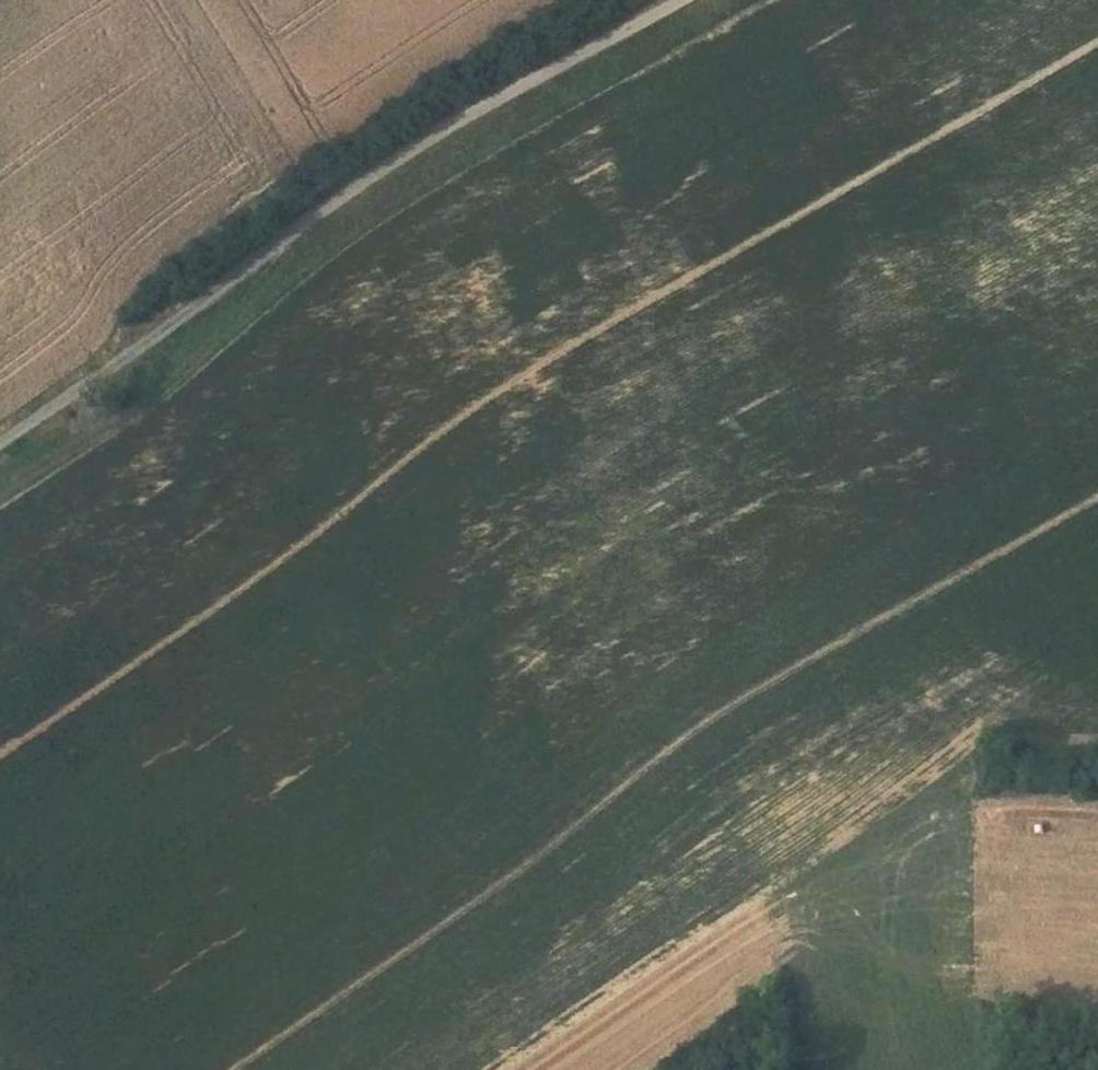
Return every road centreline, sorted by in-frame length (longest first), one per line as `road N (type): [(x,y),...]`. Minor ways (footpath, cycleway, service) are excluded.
road 1 (track): [(678,0),(364,173),(0,441)]

